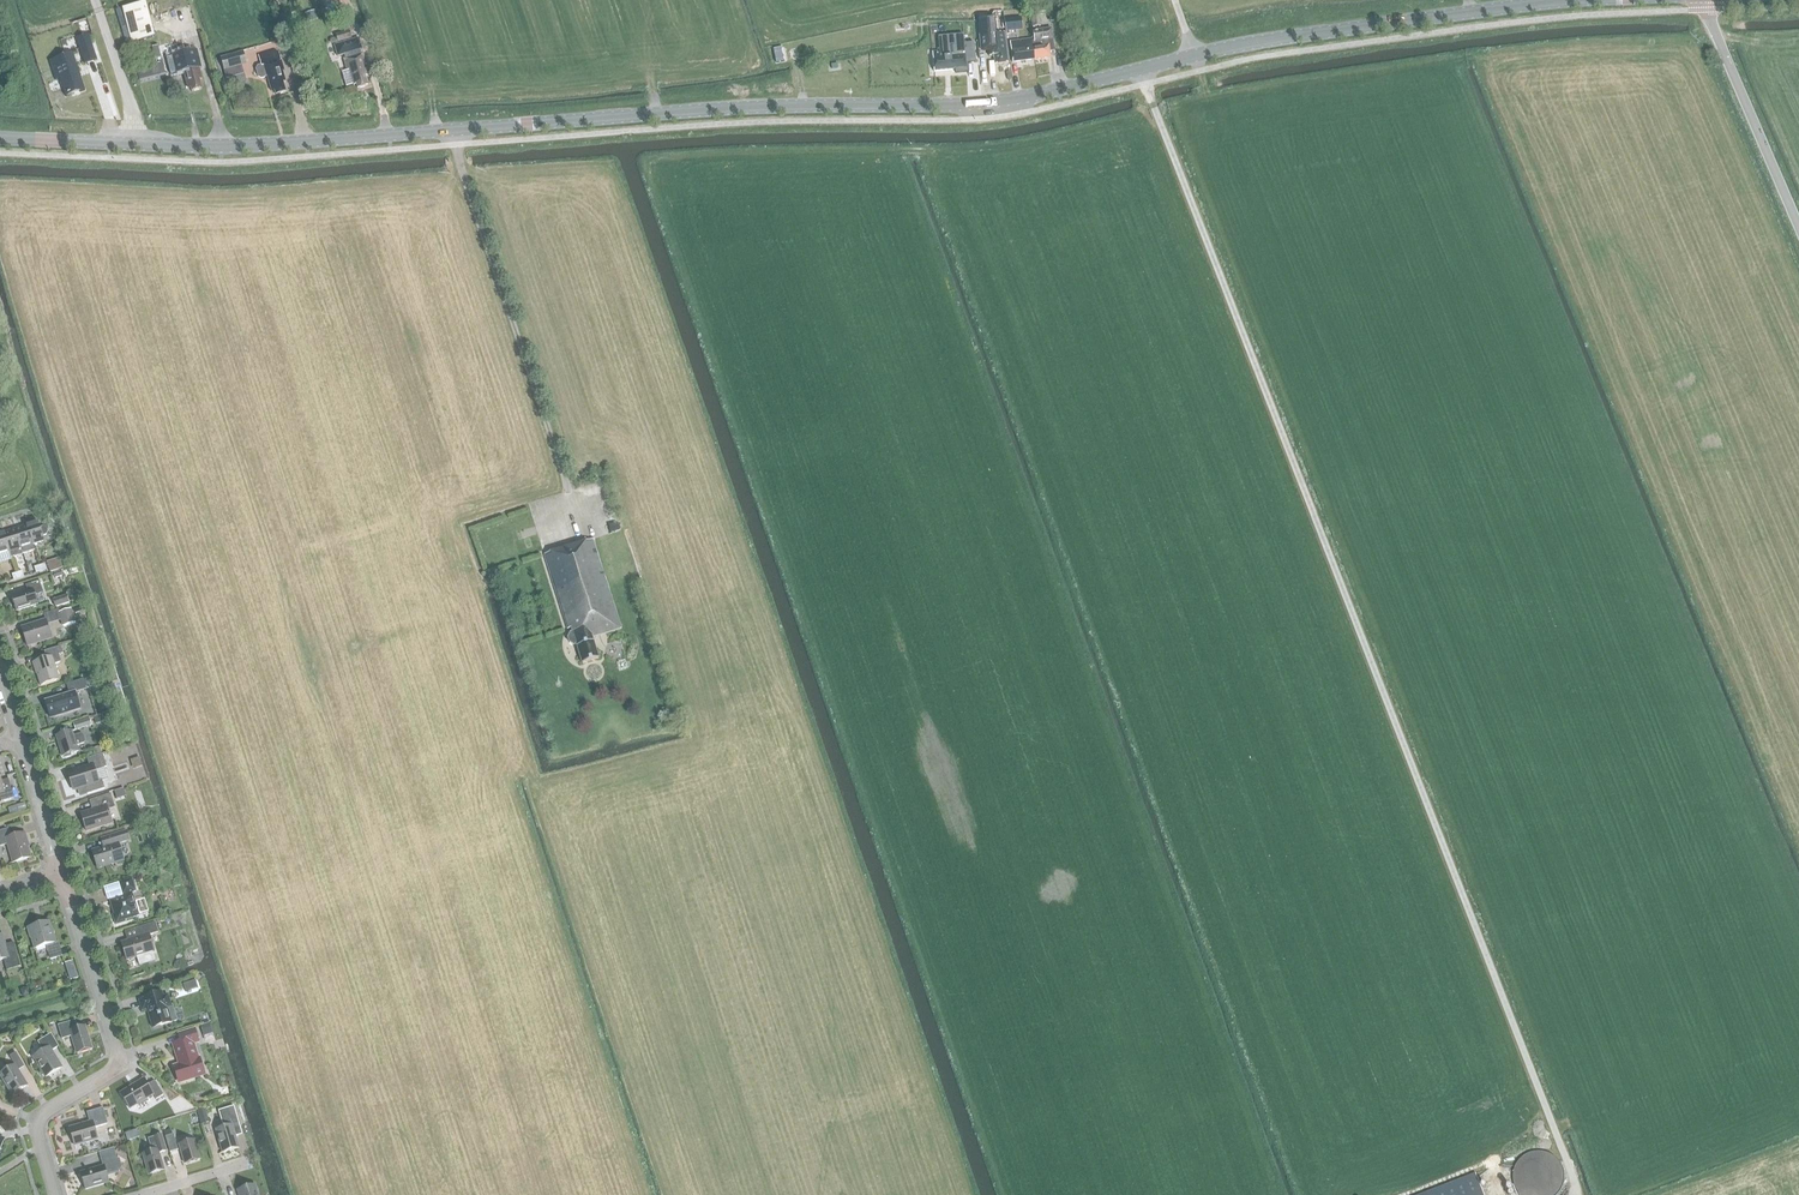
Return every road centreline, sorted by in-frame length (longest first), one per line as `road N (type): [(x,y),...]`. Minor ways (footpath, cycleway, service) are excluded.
road 1 (tertiary): [(0,138),(208,145),(718,112),(977,105),(1250,43),(1571,0)]
road 2 (residential): [(40,1145),(38,1120),(112,1071),(117,1050),(62,876)]
road 3 (unclassified): [(1798,224),(1704,0)]
road 4 (residential): [(62,876),(18,740)]

